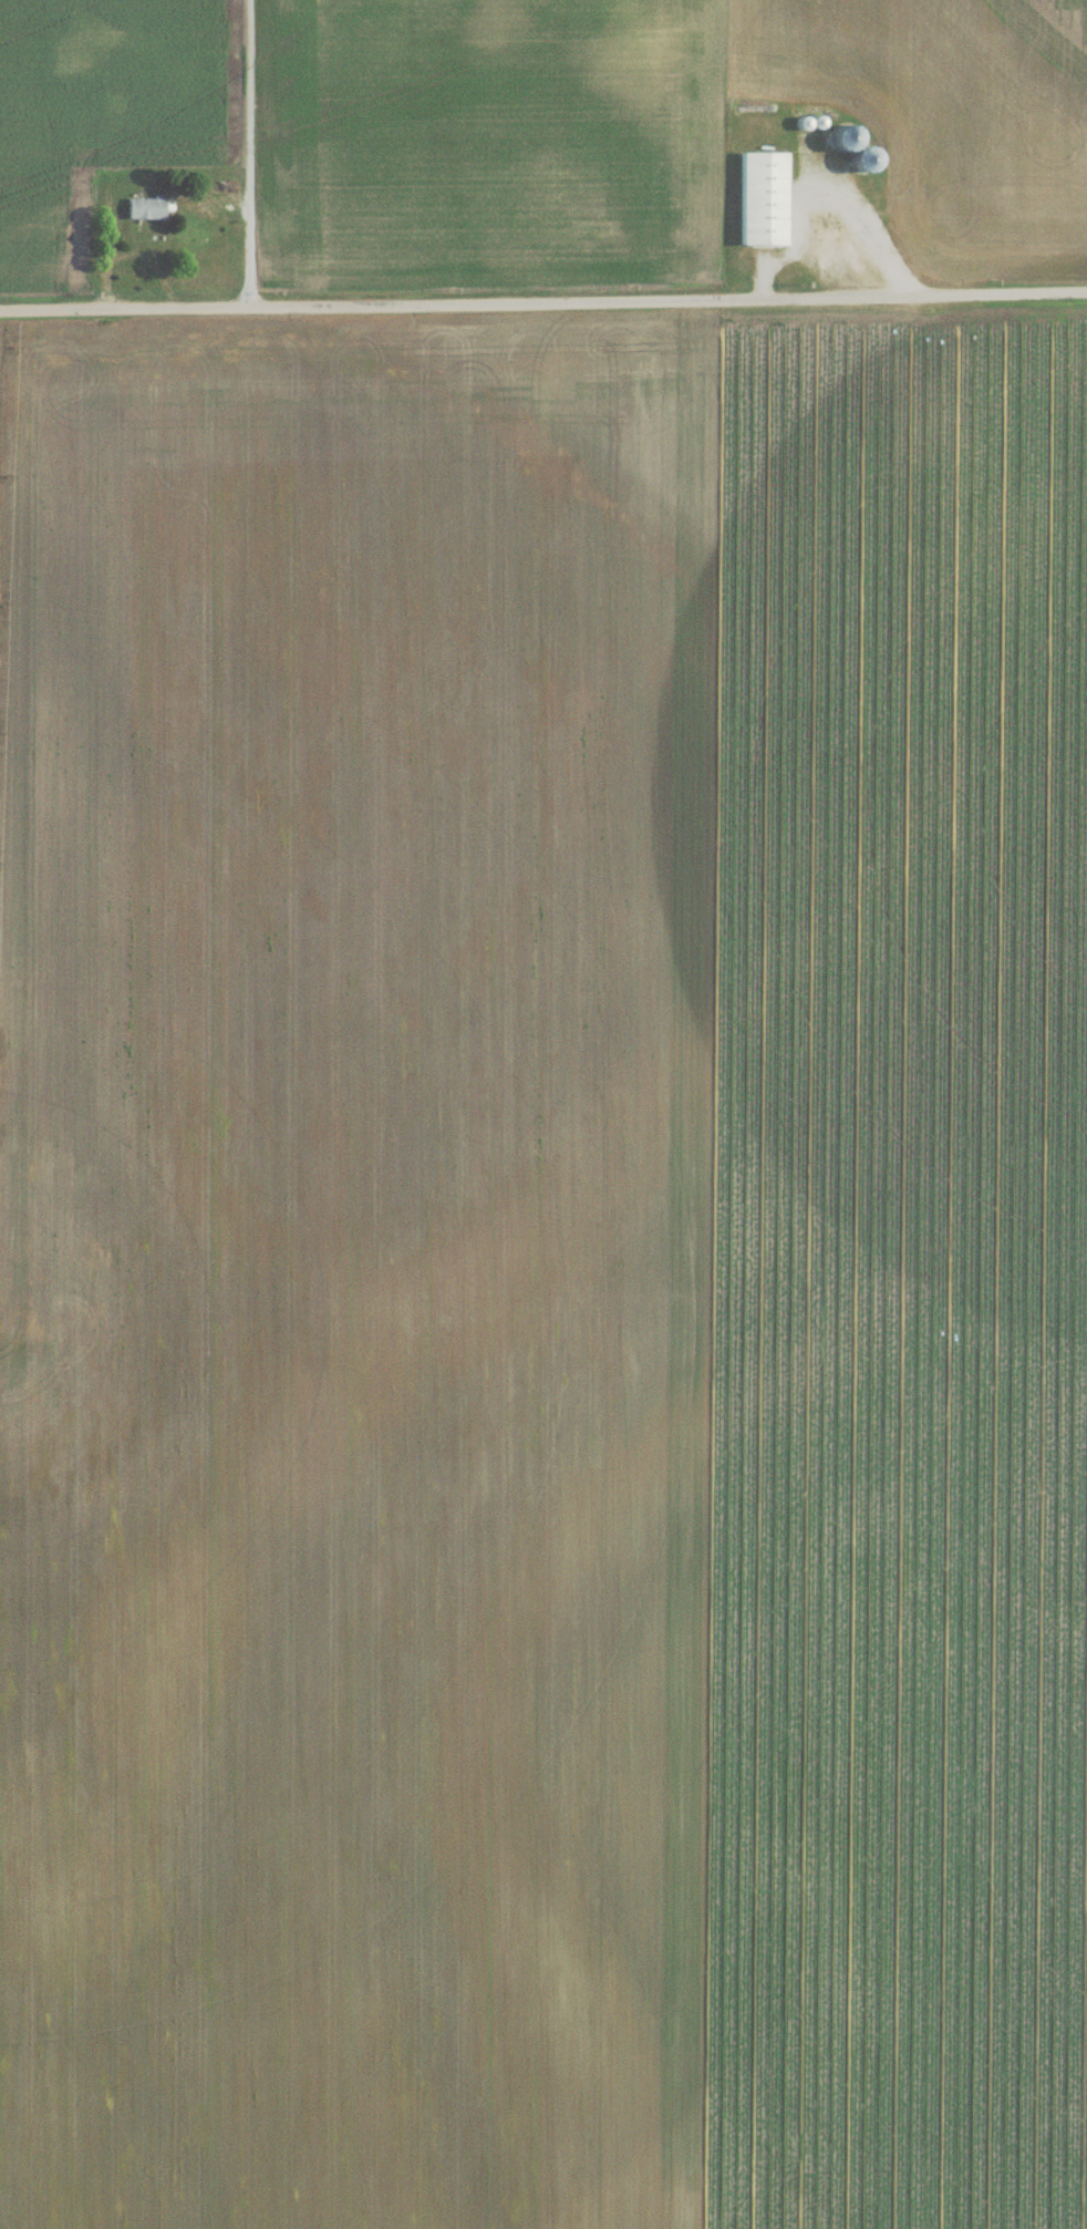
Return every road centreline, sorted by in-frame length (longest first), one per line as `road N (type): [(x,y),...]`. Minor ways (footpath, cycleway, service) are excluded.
road 1 (residential): [(0,309),(1086,292)]

